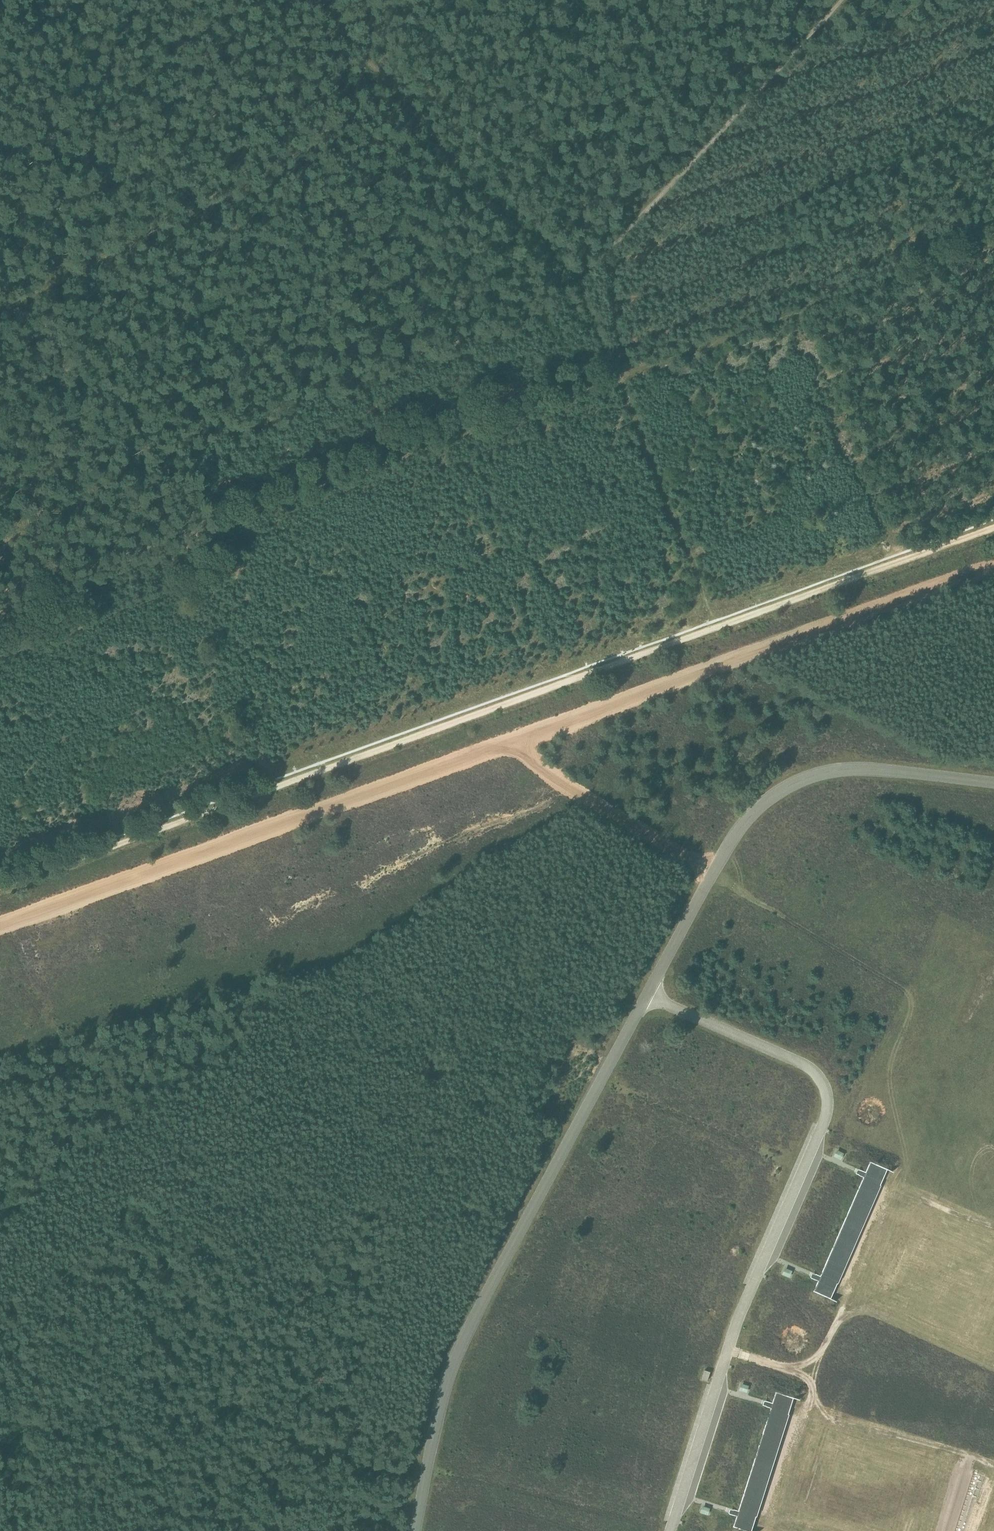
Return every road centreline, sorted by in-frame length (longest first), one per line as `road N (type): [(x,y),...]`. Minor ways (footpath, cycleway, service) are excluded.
road 1 (track): [(0,888),(993,527)]
road 2 (track): [(0,925),(993,565)]
road 3 (track): [(993,234),(616,377),(713,630)]
road 4 (track): [(714,870),(508,741)]

